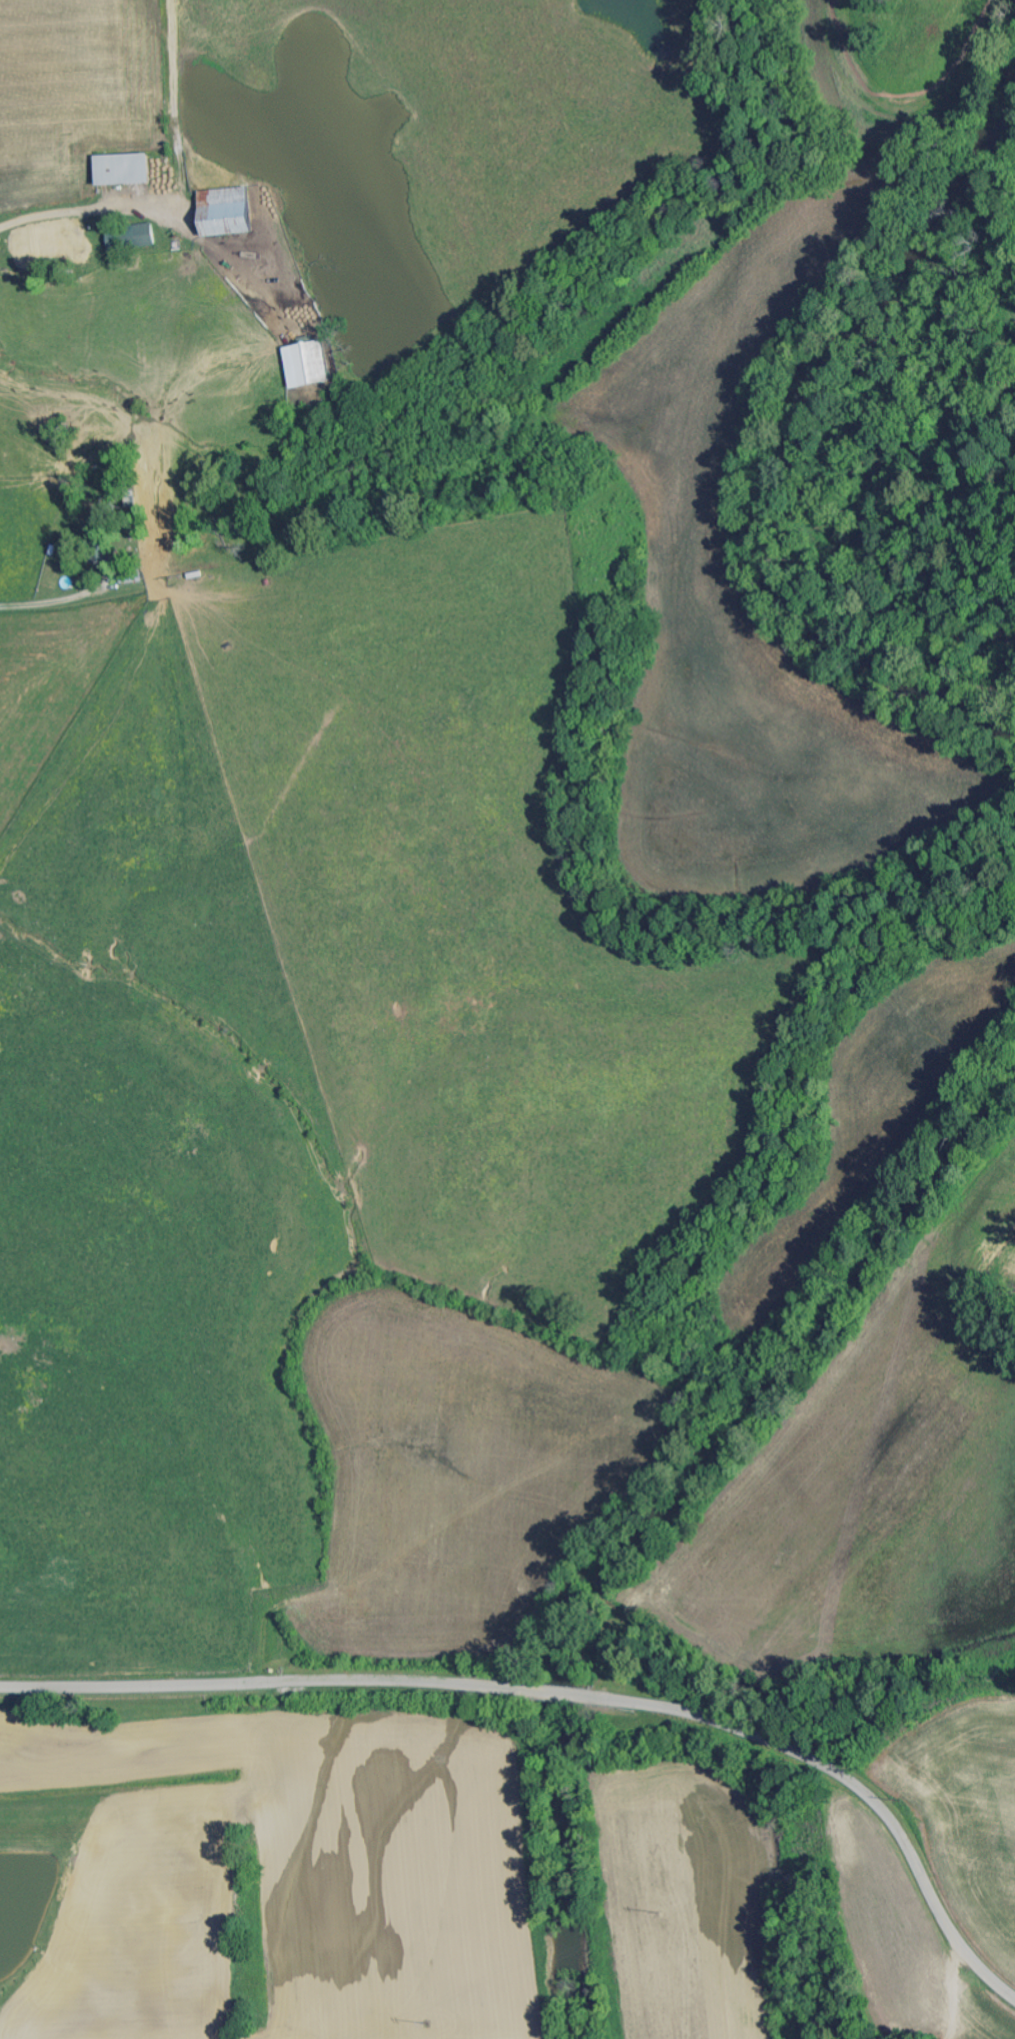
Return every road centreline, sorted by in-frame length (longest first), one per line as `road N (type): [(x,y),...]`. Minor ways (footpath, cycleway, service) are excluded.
road 1 (residential): [(594,1700),(696,1717),(842,1779),(885,1817),(955,1941),(1014,2001)]
road 2 (residential): [(0,1689),(335,1683),(520,1693)]
road 3 (residential): [(0,210),(144,214),(282,188)]
road 4 (residential): [(0,558),(126,565),(281,550)]

